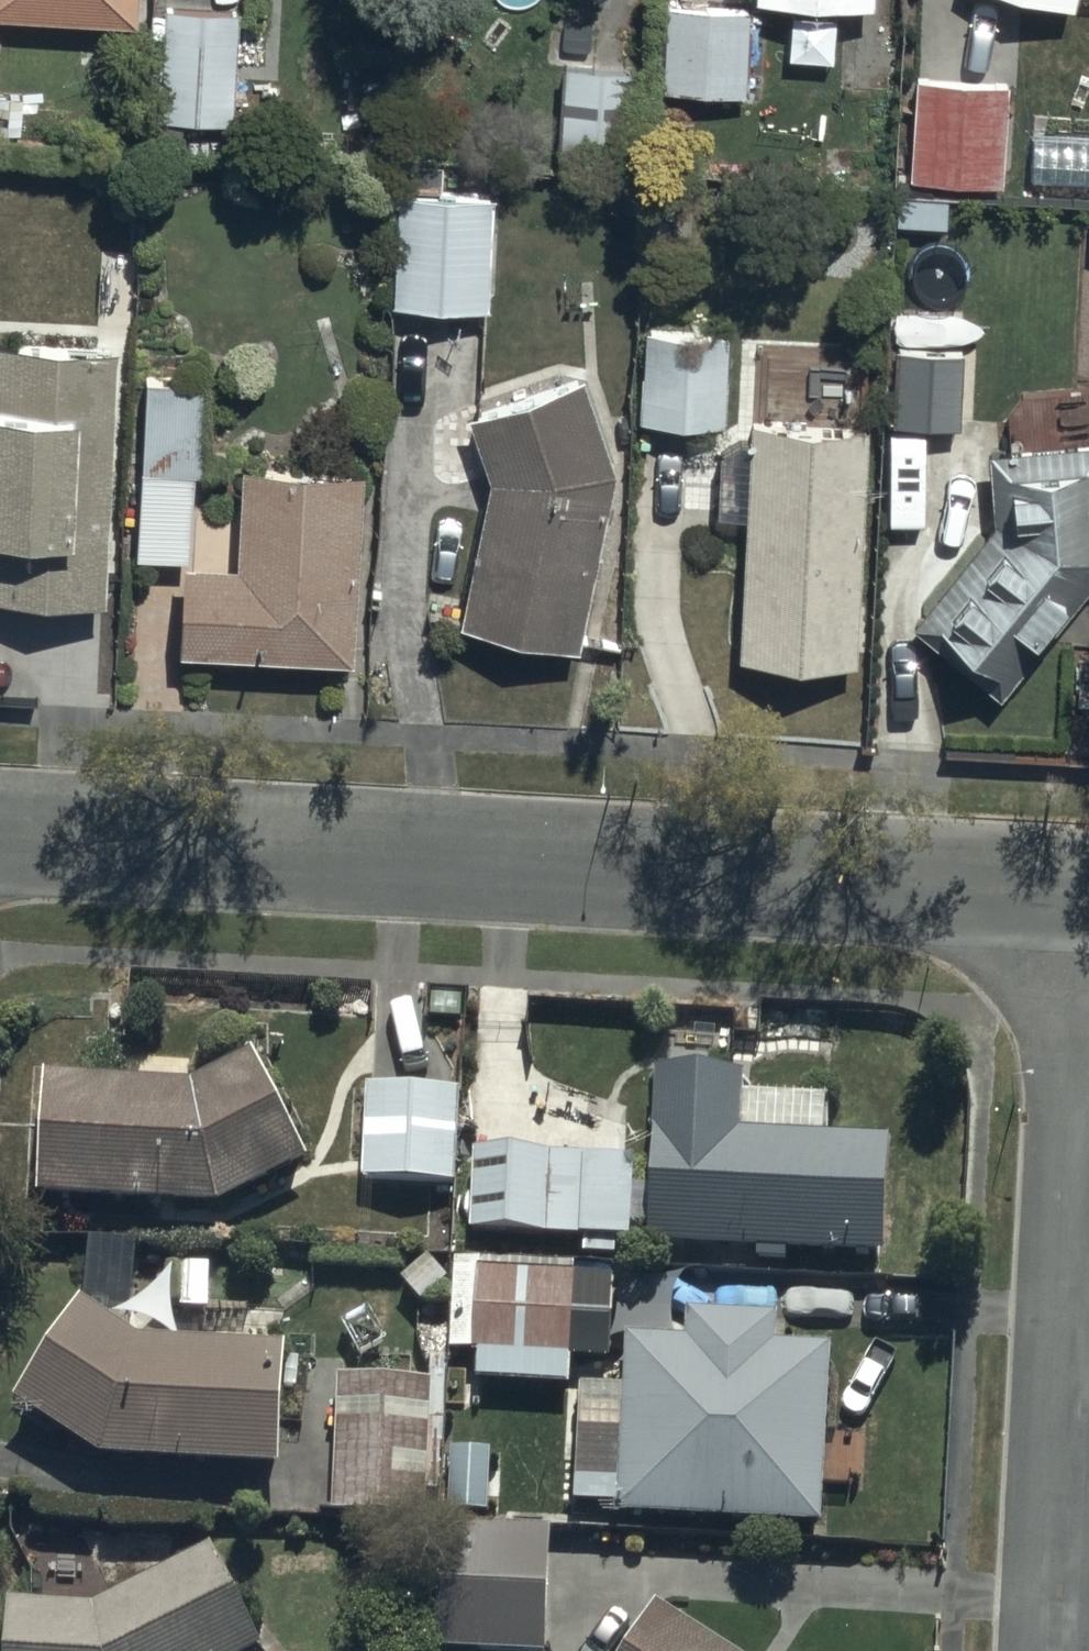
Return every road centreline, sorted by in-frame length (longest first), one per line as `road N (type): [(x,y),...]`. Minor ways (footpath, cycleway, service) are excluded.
road 1 (residential): [(0,833),(1088,900)]
road 2 (residential): [(1088,1135),(1061,1650)]

